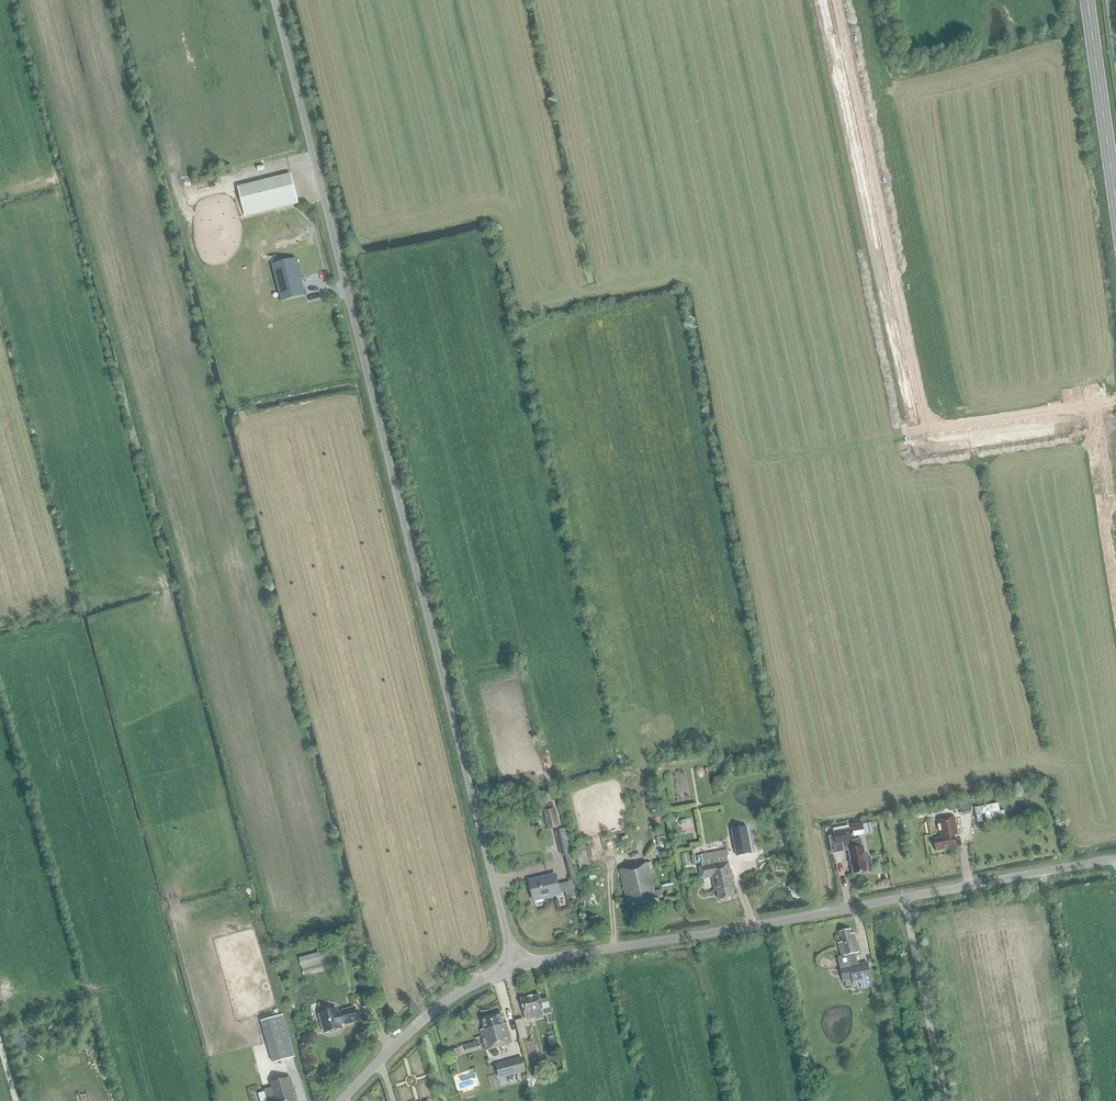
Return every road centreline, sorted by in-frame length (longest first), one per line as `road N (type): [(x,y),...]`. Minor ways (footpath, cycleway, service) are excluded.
road 1 (unclassified): [(273,0),(517,970)]
road 2 (unclassified): [(517,970),(1115,860)]
road 3 (unclassified): [(350,1100),(443,1005),(517,970)]
road 4 (track): [(909,923),(881,936),(916,1100)]
road 5 (tertiary): [(1115,186),(1088,0)]

